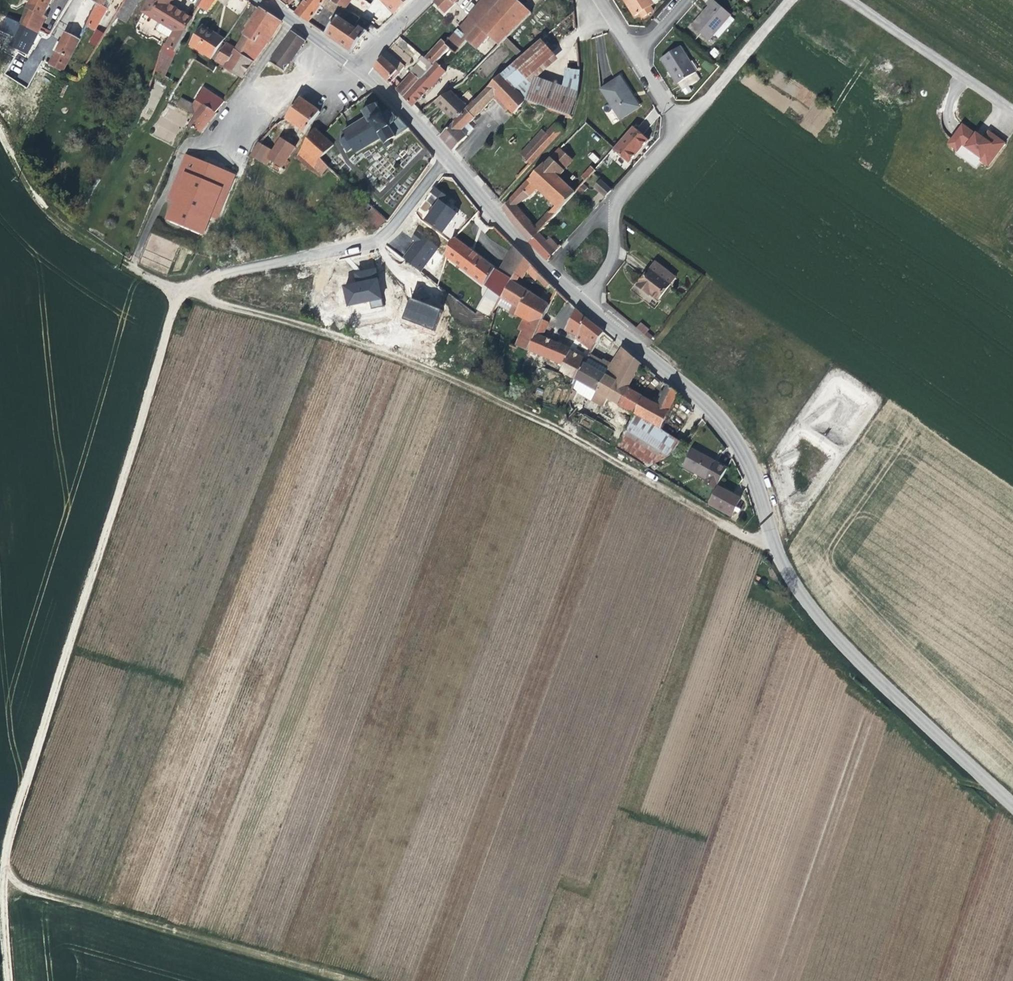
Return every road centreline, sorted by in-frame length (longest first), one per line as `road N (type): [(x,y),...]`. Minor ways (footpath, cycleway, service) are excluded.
road 1 (track): [(8,980),(6,848),(182,289)]
road 2 (track): [(776,551),(485,394),(182,289)]
road 3 (track): [(4,866),(30,891),(365,980)]
road 4 (unclassified): [(1012,805),(850,653),(784,572),(764,520)]
road 5 (residential): [(444,157),(392,224),(359,249),(221,272),(182,289)]
road 6 (residential): [(764,520),(725,421),(586,307)]
road 7 (track): [(493,211),(580,117),(584,38)]
road 8 (track): [(1012,111),(850,0)]
road 9 (residential): [(679,119),(785,0)]
road 10 (residential): [(543,269),(444,157)]
road 11 (residential): [(444,157),(352,67)]
road 12 (residential): [(255,132),(287,97),(352,67)]

